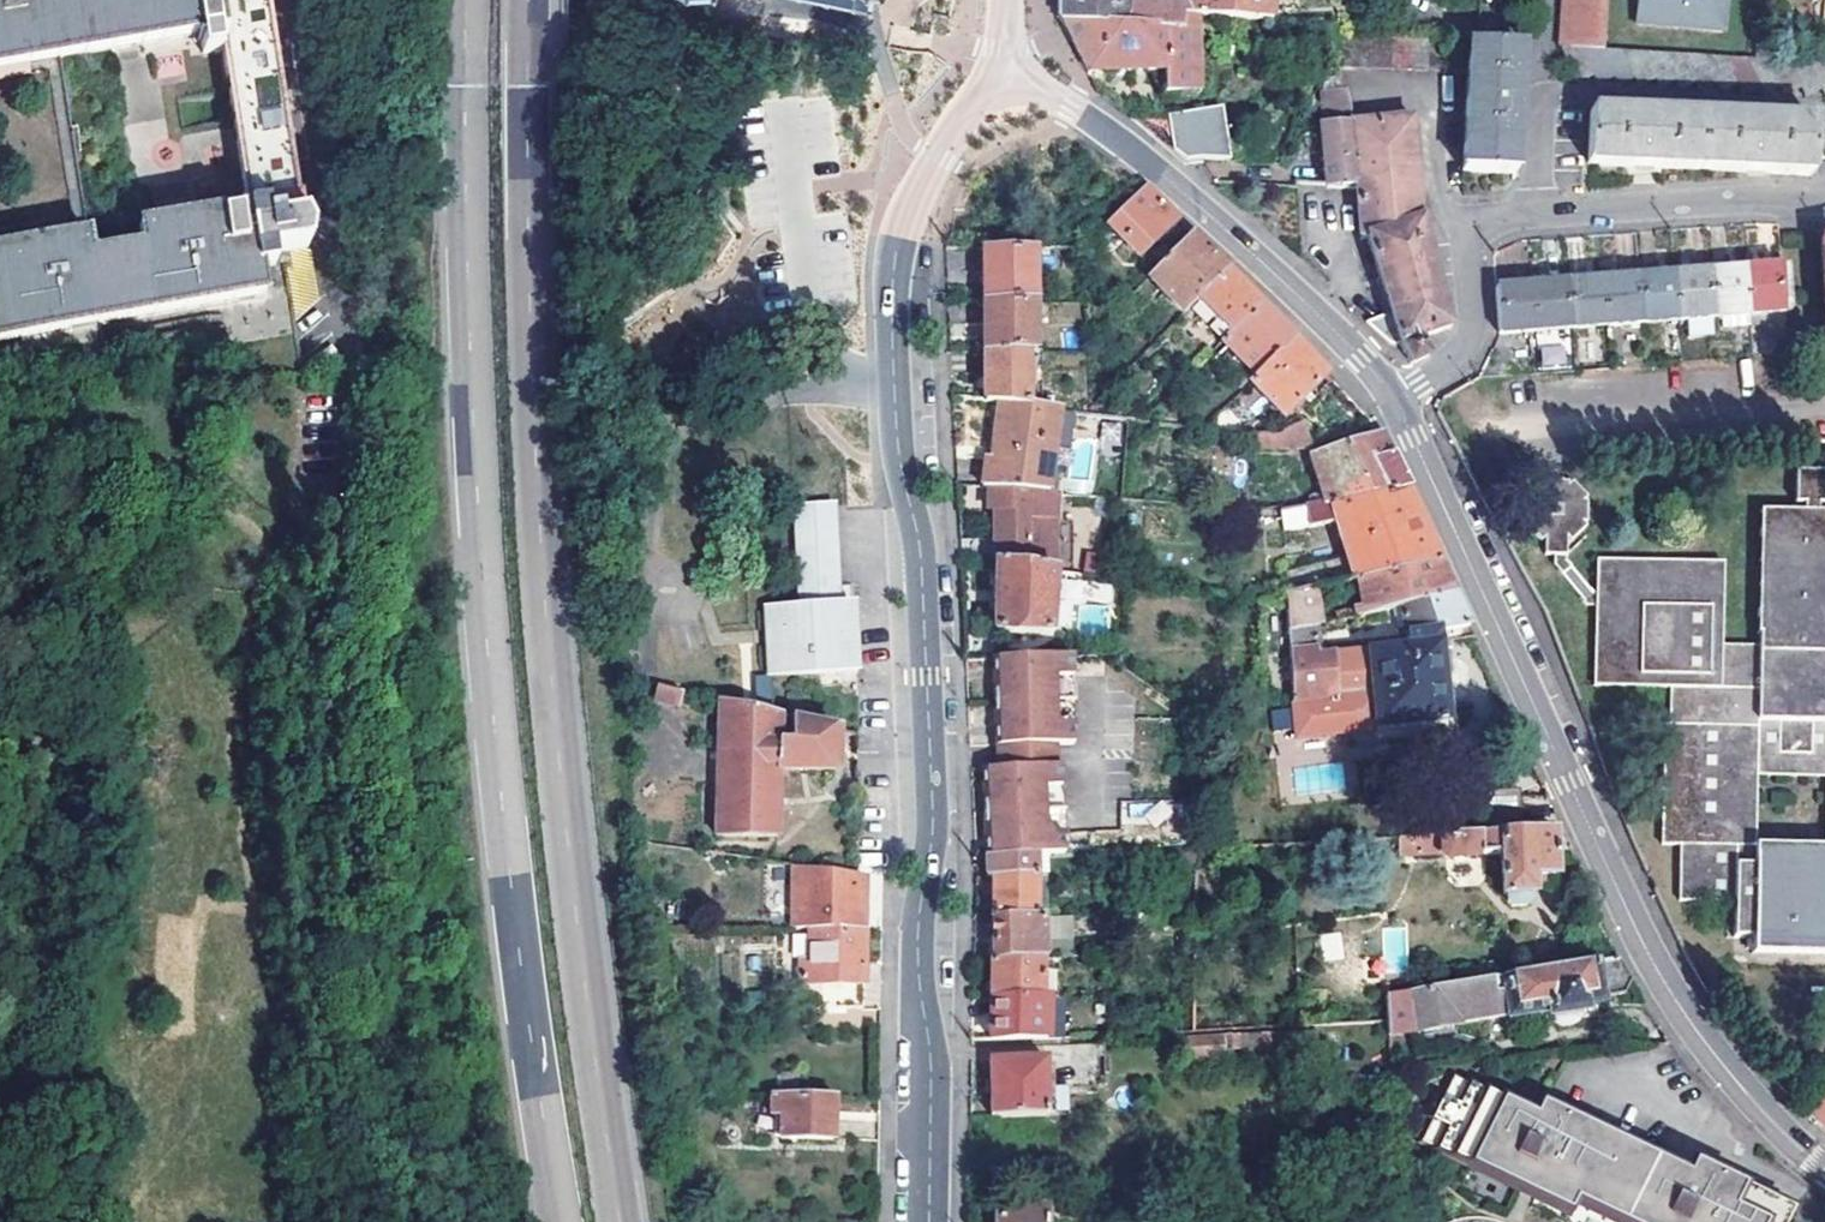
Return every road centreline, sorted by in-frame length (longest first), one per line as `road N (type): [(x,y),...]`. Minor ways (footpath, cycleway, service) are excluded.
road 1 (motorway): [(458,0),(493,697),(520,943),(563,1221)]
road 2 (motorway): [(624,1221),(578,922),(546,604),(524,0)]
road 3 (tertiary): [(906,214),(896,240),(893,312),(902,463),(920,543),(934,819),(919,931),(918,1221)]
road 4 (residential): [(1824,1168),(1744,1089),(1657,967),(1395,396)]
road 5 (residential): [(1395,396),(1275,273),(1158,171),(1075,104),(1005,77)]
road 6 (residential): [(1824,111),(1555,96),(1541,105),(1536,213)]
road 7 (residential): [(1824,206),(1739,202),(1536,213)]
road 8 (residential): [(1536,213),(1480,227),(1468,258),(1473,330),(1464,348),(1395,396)]
road 9 (tertiary): [(906,214),(956,124),(1005,77)]

